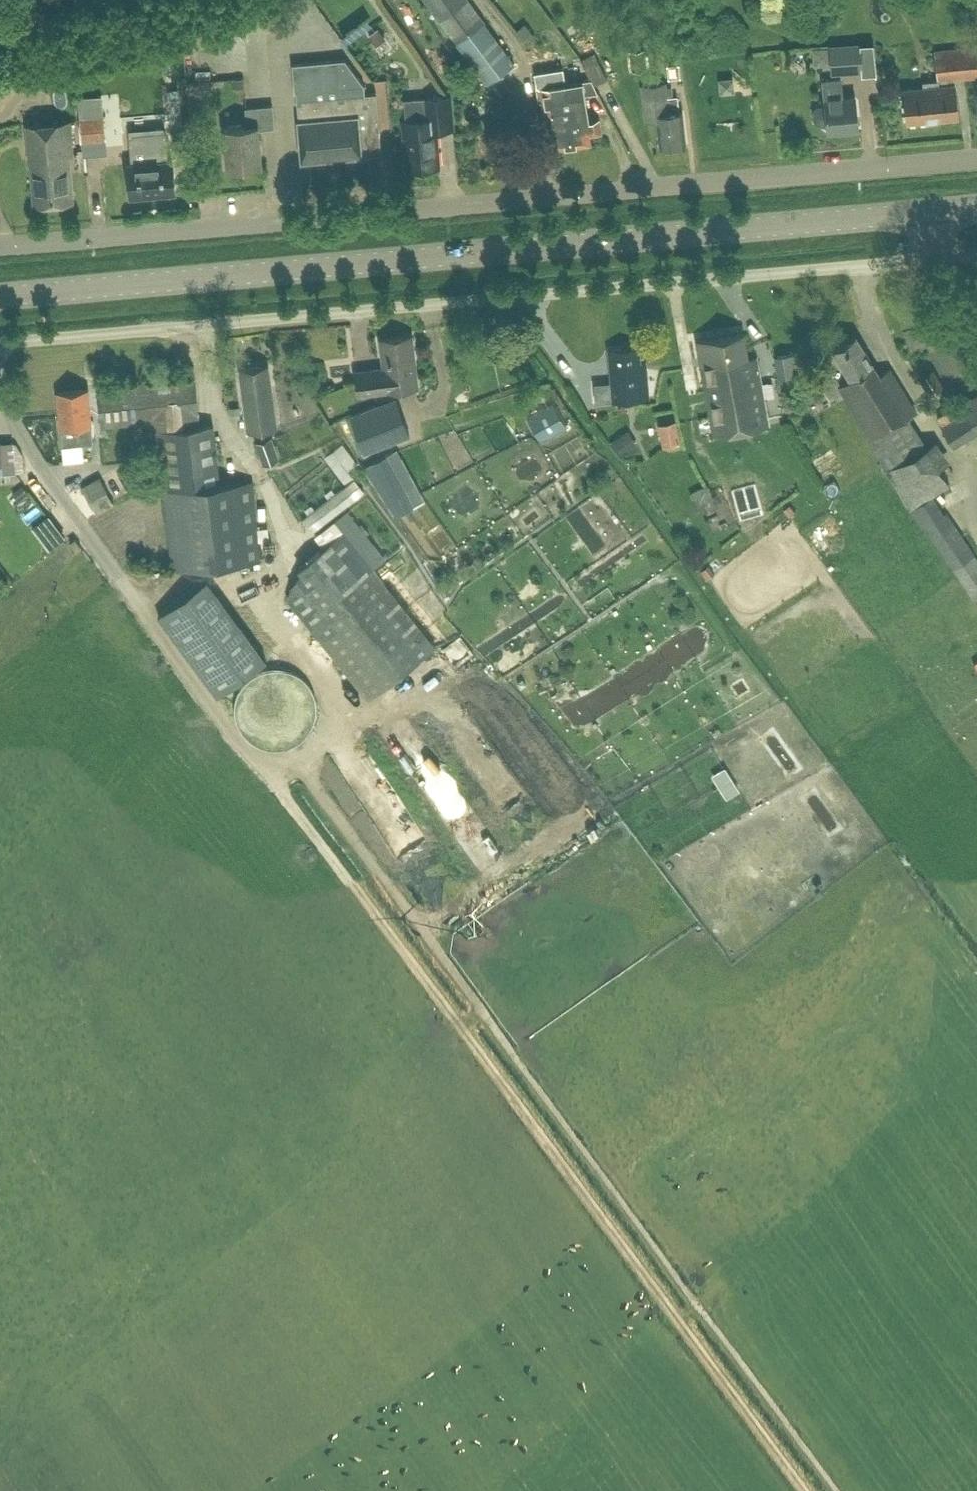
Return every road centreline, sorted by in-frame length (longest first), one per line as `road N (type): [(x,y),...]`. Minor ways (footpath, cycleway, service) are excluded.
road 1 (track): [(55,482),(806,1490)]
road 2 (unclassified): [(0,246),(976,160)]
road 3 (track): [(838,1490),(298,754),(255,752)]
road 4 (unclassified): [(0,343),(934,259)]
road 5 (secondary): [(0,296),(929,212)]

